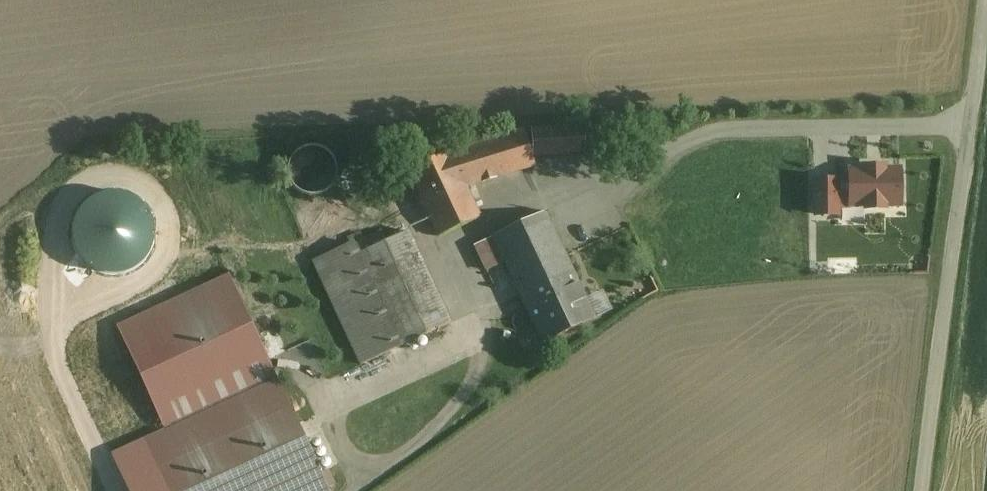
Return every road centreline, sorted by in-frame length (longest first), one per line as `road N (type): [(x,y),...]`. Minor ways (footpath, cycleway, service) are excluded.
road 1 (unclassified): [(922,490),(982,0)]
road 2 (track): [(472,295),(482,360),(464,399),(430,436),(354,490)]

